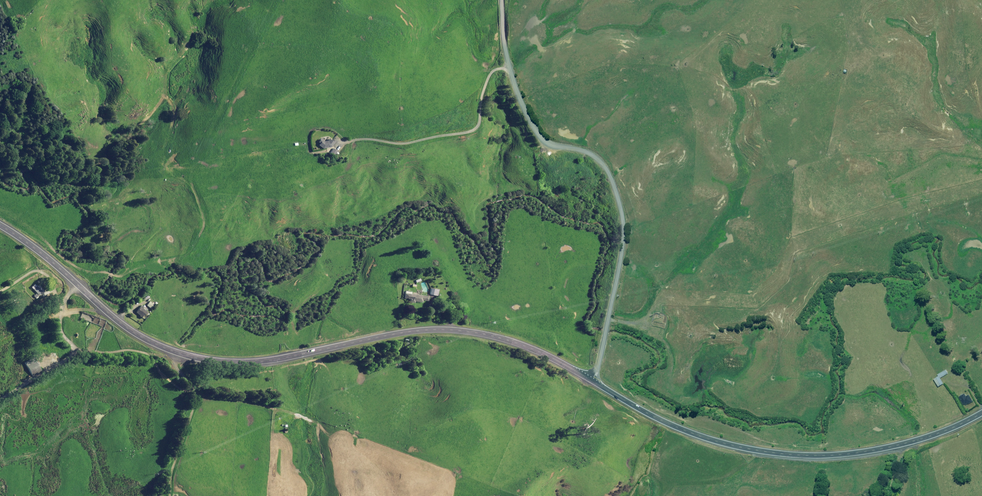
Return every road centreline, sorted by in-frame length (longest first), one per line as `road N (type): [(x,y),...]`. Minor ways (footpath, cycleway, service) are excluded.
road 1 (primary): [(0,224),(121,325),(182,354),(263,361),(452,330),(517,343),(592,381)]
road 2 (unclassified): [(592,381),(627,242),(625,216),(610,169),(594,153),(546,139),(533,122),(506,51),(503,0)]
road 3 (primary): [(592,381),(685,431),(782,454),(882,449),(981,413)]
road 4 (track): [(171,495),(199,358)]

